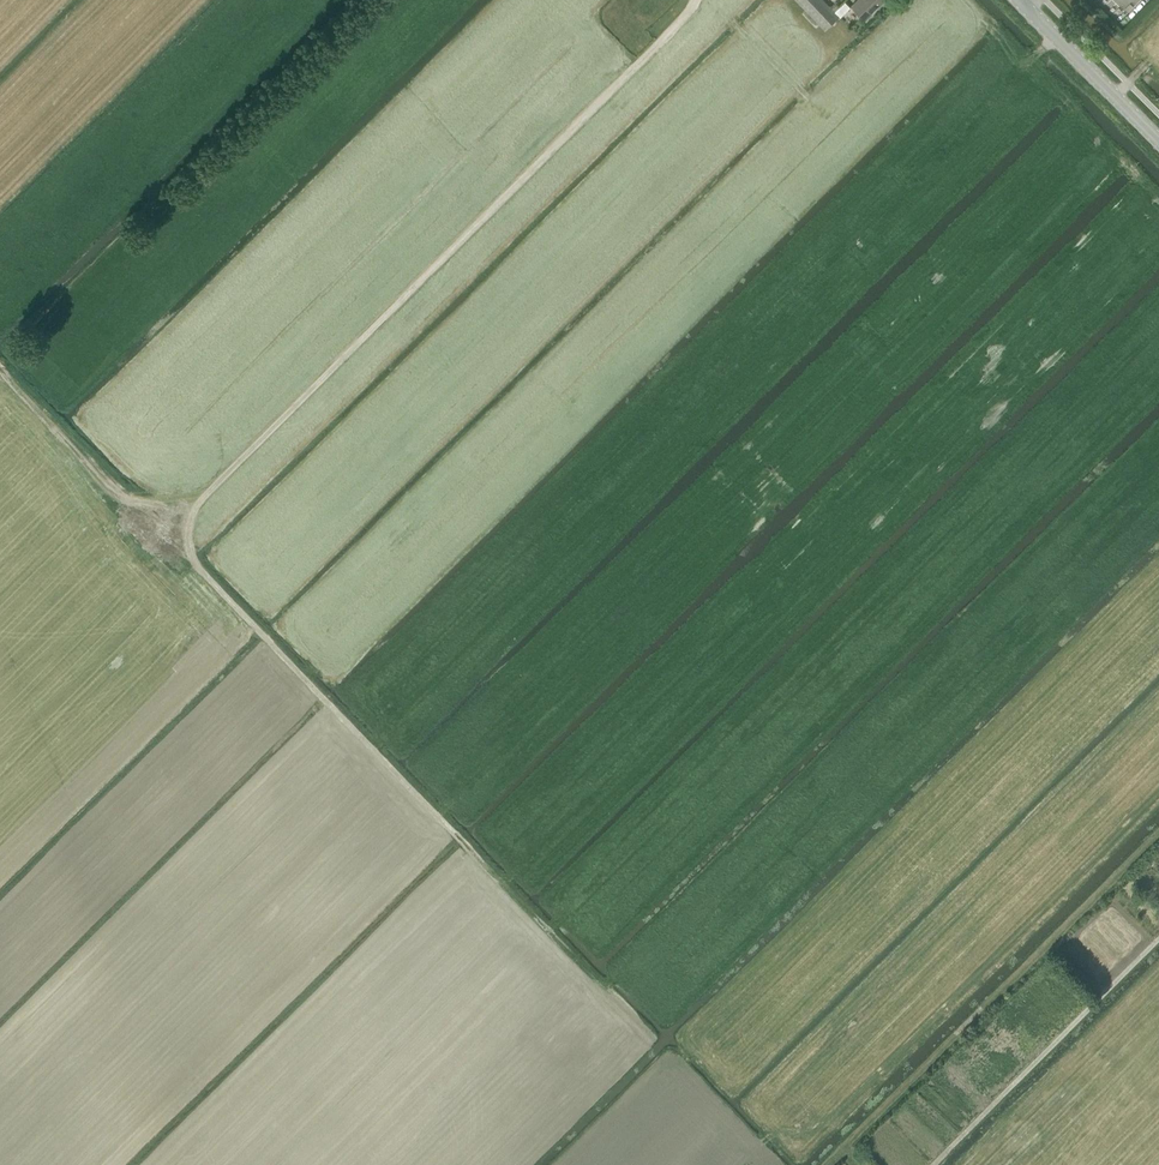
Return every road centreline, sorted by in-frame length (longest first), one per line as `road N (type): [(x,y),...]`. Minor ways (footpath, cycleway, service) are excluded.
road 1 (tertiary): [(1158,140),(1019,0)]

